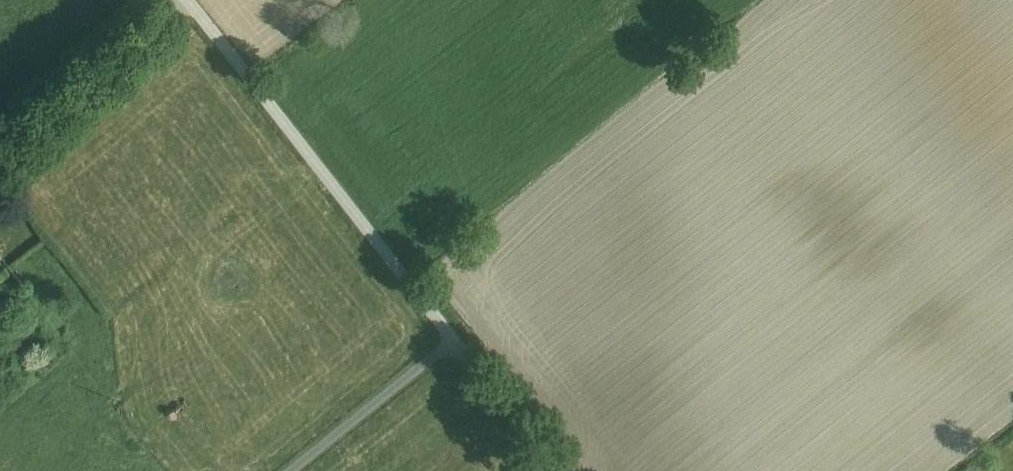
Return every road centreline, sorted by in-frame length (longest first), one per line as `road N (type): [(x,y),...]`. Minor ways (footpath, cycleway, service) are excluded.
road 1 (unclassified): [(188,0),(553,470)]

